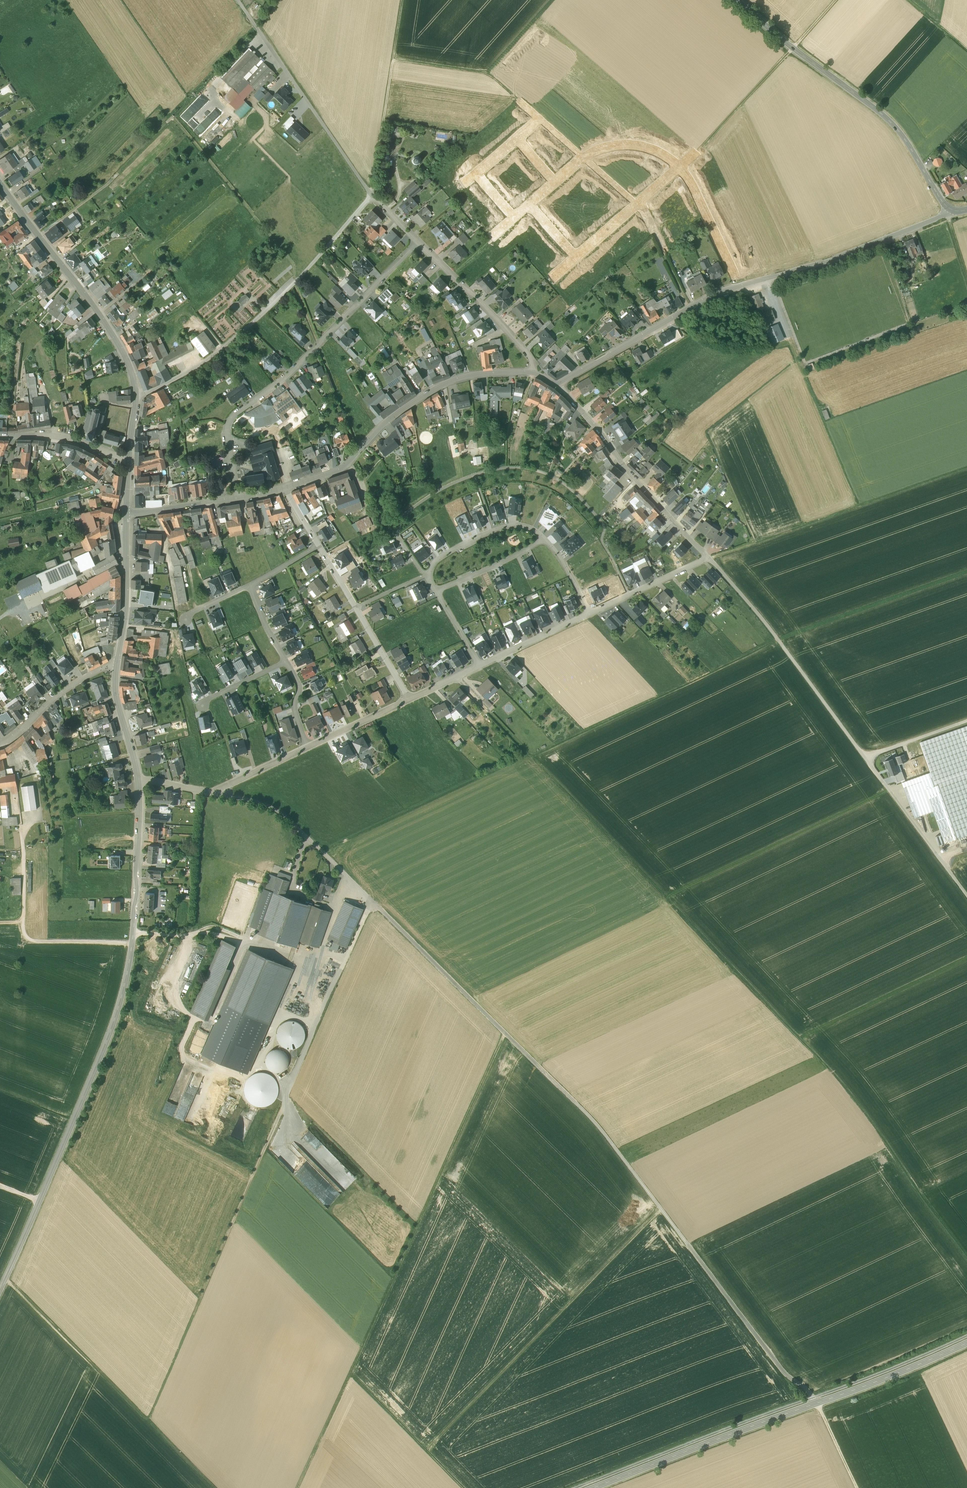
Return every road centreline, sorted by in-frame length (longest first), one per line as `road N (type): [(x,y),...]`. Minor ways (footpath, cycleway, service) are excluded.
road 1 (track): [(456,678),(815,1059),(966,1256)]
road 2 (track): [(378,908),(595,1122),(785,1375),(813,1396),(857,1487)]
road 3 (tertiary): [(0,1290),(120,1002),(137,891),(138,780)]
road 4 (track): [(781,643),(321,852)]
road 5 (track): [(505,1035),(298,1487)]
road 6 (track): [(340,973),(147,1423)]
road 7 (unclassified): [(951,210),(828,262),(720,295),(559,386)]
road 8 (secondary): [(594,1487),(966,1343)]
road 9 (track): [(691,310),(643,210),(836,0)]
road 10 (track): [(37,236),(107,185),(171,118),(294,265),(296,283)]
road 11 (track): [(966,468),(709,559),(781,643)]
road 12 (residential): [(137,399),(210,359),(261,318),(372,197),(418,244)]
road 13 (residential): [(237,499),(229,420),(290,375),(418,244)]
road 14 (track): [(425,1451),(664,1213)]
road 15 (tertiary): [(951,210),(897,129),(737,0)]
road 16 (track): [(643,210),(490,76),(392,62)]
road 17 (track): [(4,1281),(211,1487)]
road 18 (unclassified): [(532,374),(470,377),(435,389),(382,426),(342,470),(284,489)]
road 19 (track): [(133,933),(189,935),(212,927),(315,965),(348,879)]
road 20 (tertiary): [(137,399),(106,326),(0,184)]
road 21 (track): [(859,507),(775,280)]
road 22 (unclassified): [(709,559),(559,386)]
road 23 (track): [(402,0),(372,197)]
road 24 (residential): [(138,780),(216,792),(308,749)]
road 25 (residential): [(317,547),(408,701)]
road 26 (residential): [(418,244),(525,351),(532,374)]
road 27 (track): [(864,757),(966,896)]
road 28 (track): [(351,1372),(462,1487)]
road 29 (tertiary): [(117,668),(126,514)]
road 30 (residential): [(117,668),(72,688),(0,746)]
road 31 (track): [(781,643),(864,757)]
road 32 (residential): [(544,540),(515,525),(494,531),(445,553),(427,575)]
road 33 (track): [(0,925),(24,916),(17,806)]
road 34 (residential): [(129,458),(48,437),(0,438)]
road 35 (residential): [(590,614),(709,559)]
road 36 (track): [(797,345),(723,349),(674,320)]
road 37 (track): [(131,944),(28,939),(23,919)]
road 38 (residential): [(479,667),(590,614)]

